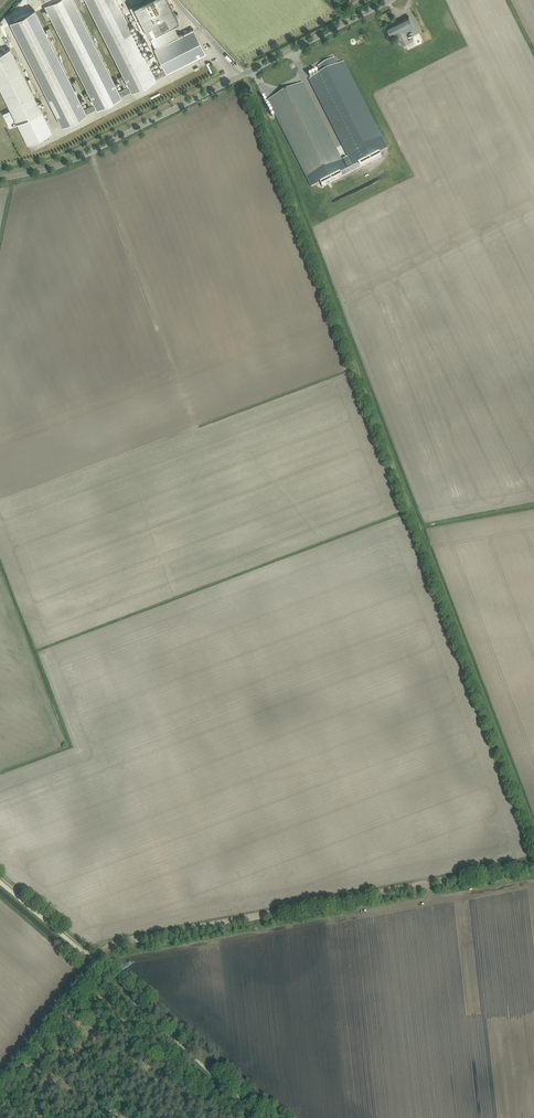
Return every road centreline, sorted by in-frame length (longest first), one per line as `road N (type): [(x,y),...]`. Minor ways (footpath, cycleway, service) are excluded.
road 1 (track): [(97,957),(117,944),(533,861)]
road 2 (unclassified): [(0,178),(82,156),(389,0)]
road 3 (track): [(265,1117),(94,960)]
road 4 (track): [(94,960),(0,1080)]
road 5 (track): [(0,882),(94,960)]

